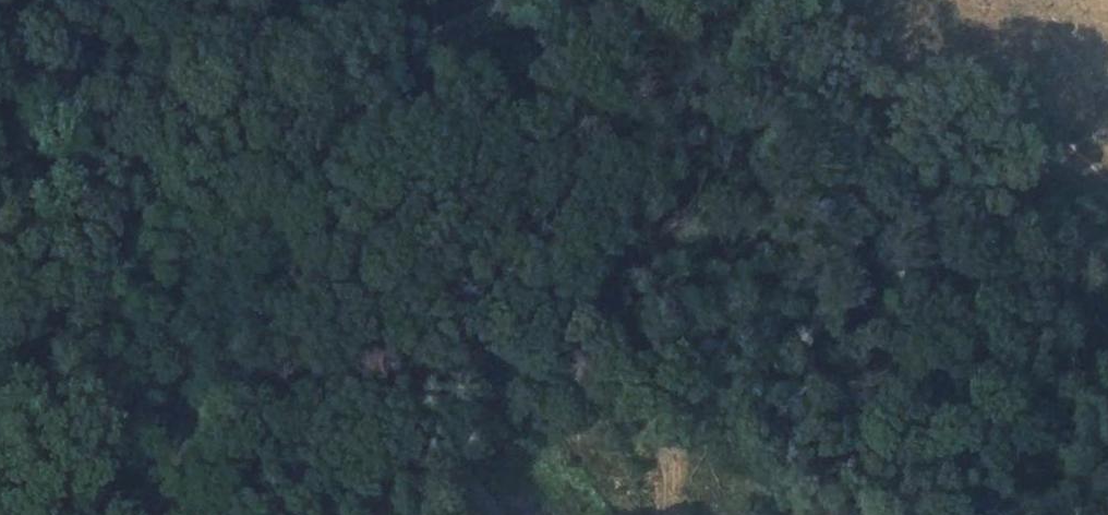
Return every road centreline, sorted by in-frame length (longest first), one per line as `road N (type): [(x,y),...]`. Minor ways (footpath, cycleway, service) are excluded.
road 1 (unclassified): [(132,514),(239,245),(300,139),(351,88),(516,0)]

